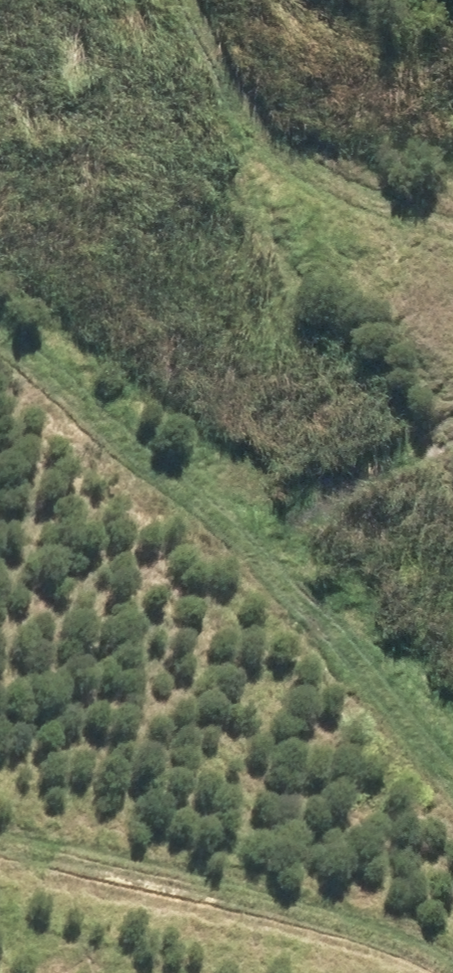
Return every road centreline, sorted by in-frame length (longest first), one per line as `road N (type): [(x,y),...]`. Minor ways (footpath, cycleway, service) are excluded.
road 1 (track): [(0,317),(452,727)]
road 2 (track): [(422,972),(177,891),(0,867)]
road 3 (track): [(208,0),(264,113),(452,239)]
road 4 (track): [(452,456),(255,547)]

